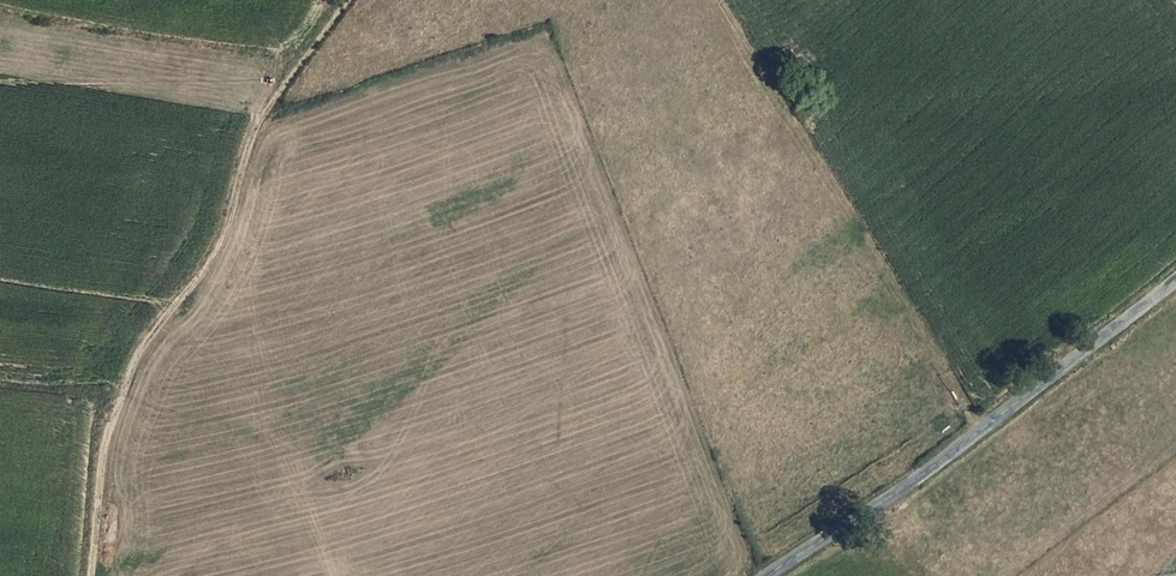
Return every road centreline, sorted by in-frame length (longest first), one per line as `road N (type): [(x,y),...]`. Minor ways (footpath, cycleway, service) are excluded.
road 1 (track): [(350,0),(257,136),(218,243),(123,389),(106,437),(91,575)]
road 2 (tertiary): [(774,575),(925,476),(1175,280)]

